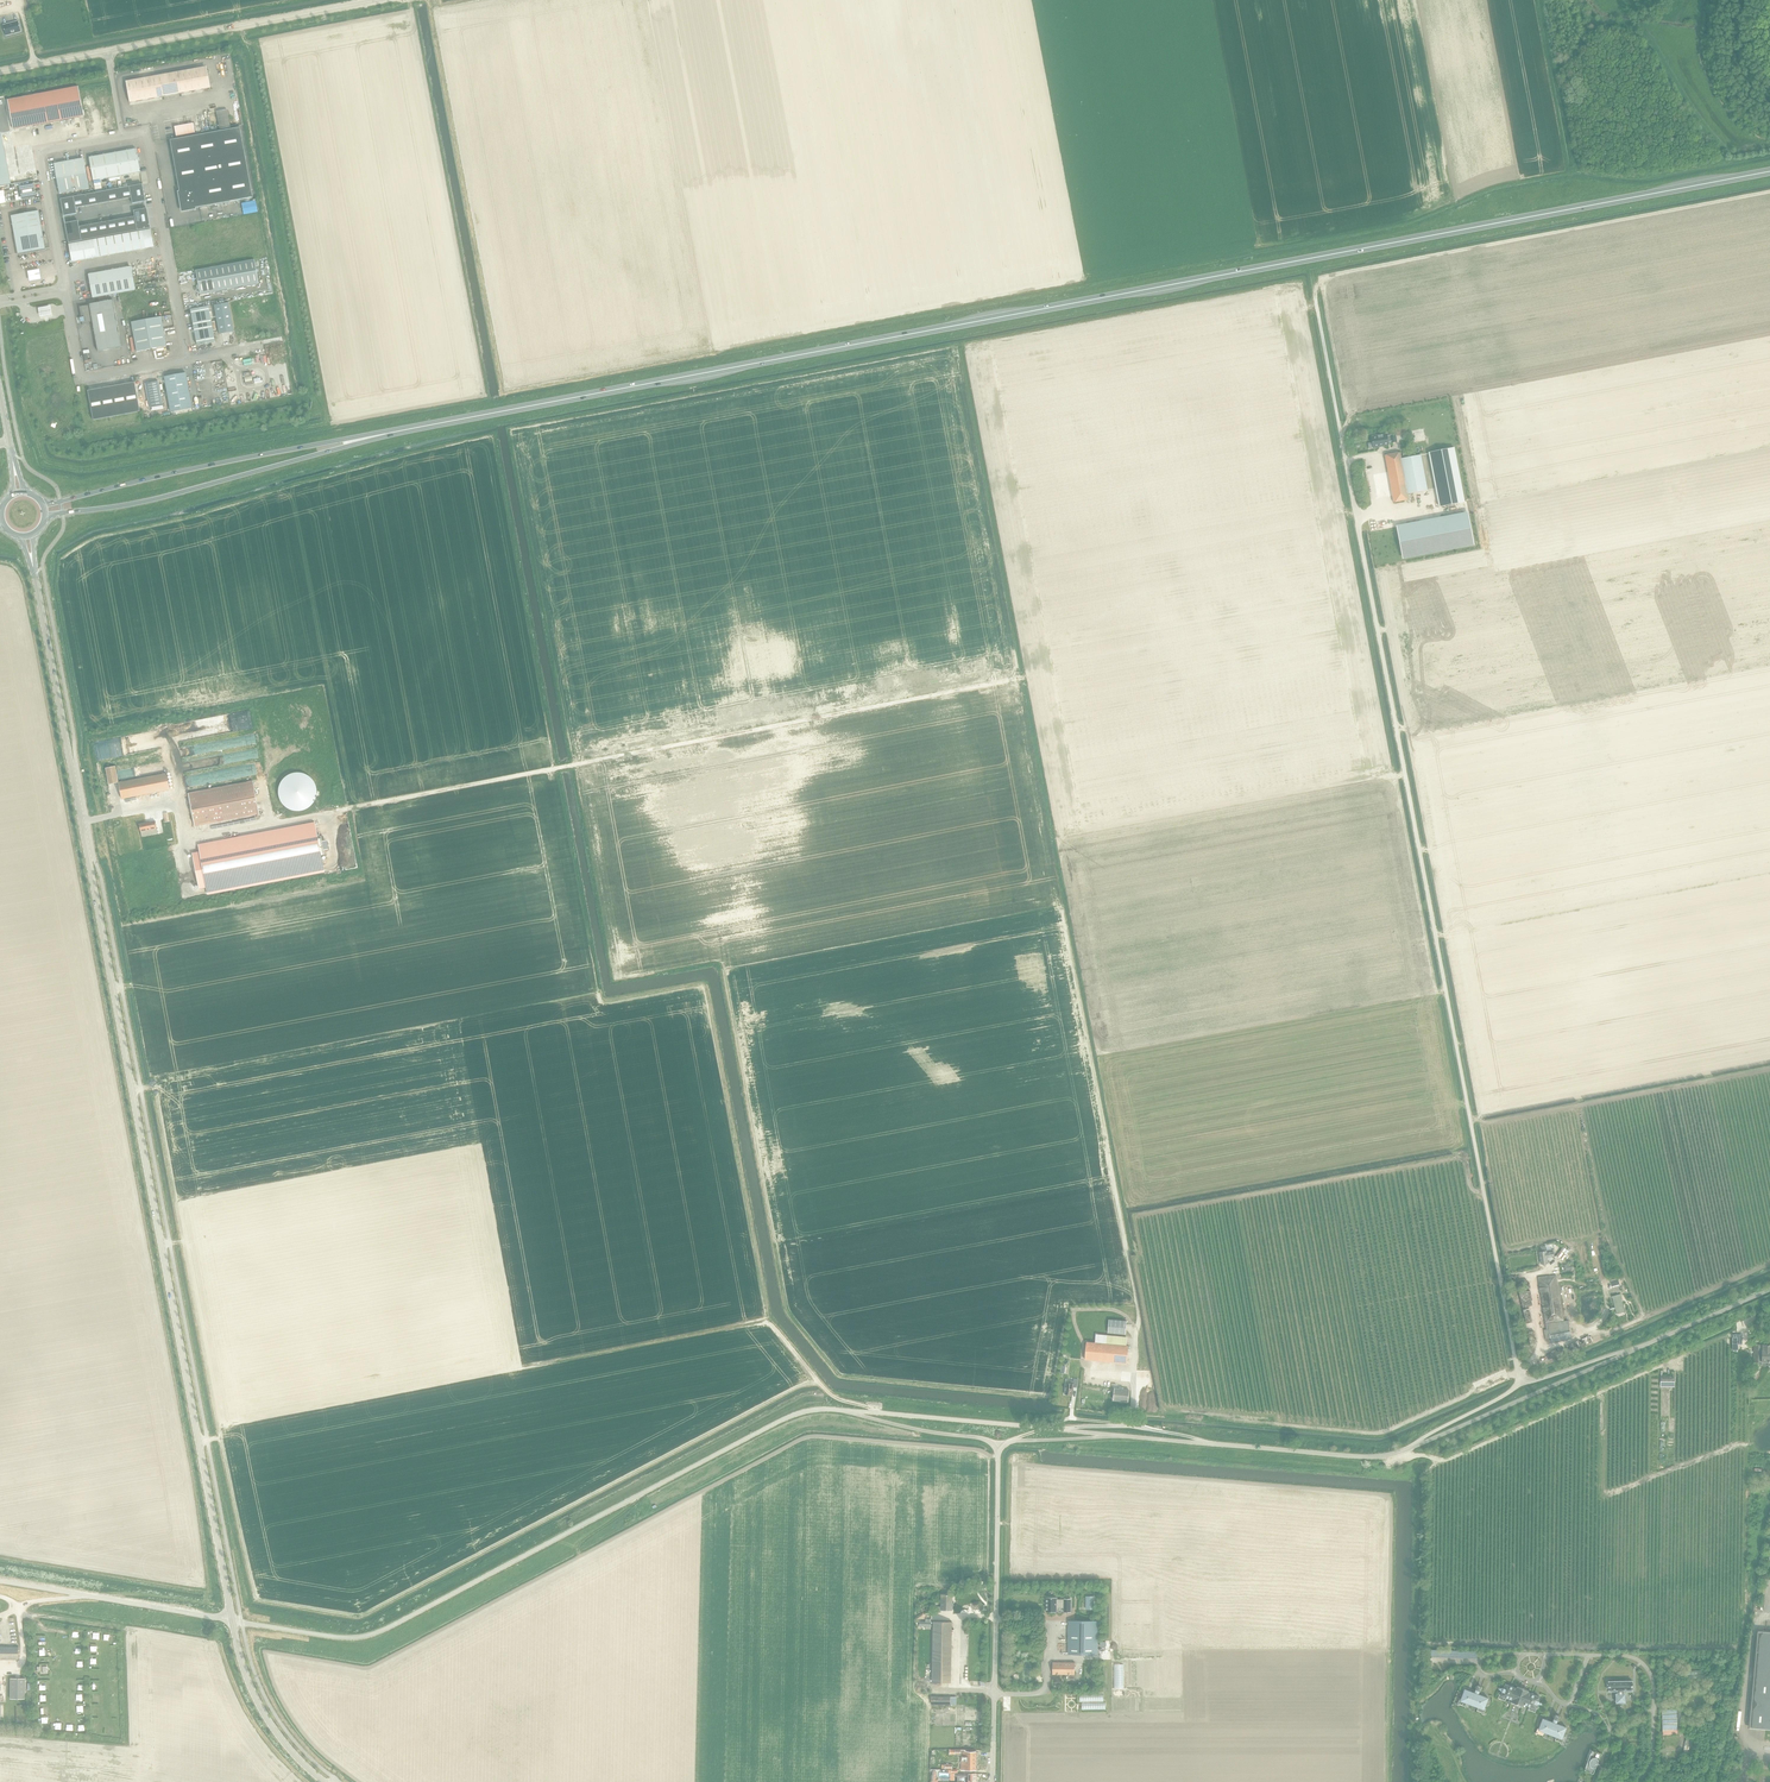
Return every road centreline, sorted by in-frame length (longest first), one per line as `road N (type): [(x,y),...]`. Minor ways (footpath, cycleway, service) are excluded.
road 1 (trunk): [(412,429),(1769,172)]
road 2 (unclassified): [(1522,1384),(1315,299)]
road 3 (secondary): [(231,1620),(34,572)]
road 4 (track): [(175,795),(181,786),(258,772),(271,825),(1023,678)]
road 5 (unclassified): [(231,1620),(375,1636),(799,1411),(847,1410)]
road 6 (track): [(879,1412),(829,1393),(755,1316),(531,1366)]
road 7 (trunk): [(412,429),(41,502)]
road 8 (trunk): [(45,518),(132,504),(412,429)]
road 9 (track): [(1542,0),(1553,59),(1573,51),(1600,20),(1641,29),(1723,159),(1769,151)]
road 10 (unclassified): [(1419,1444),(1370,1457),(1107,1435)]
road 11 (unclassified): [(993,1738),(999,1448)]
road 12 (unclassified): [(377,0),(105,49)]
road 13 (unclassified): [(1107,1435),(847,1410)]
road 14 (unclassified): [(189,361),(144,134),(124,137)]
road 15 (unclassified): [(1419,1444),(1638,1349)]
road 16 (unclassified): [(231,1620),(0,1581)]
road 17 (unclassified): [(124,137),(40,153),(63,290)]
road 18 (unclassified): [(63,290),(82,380),(189,361)]
road 19 (secondary): [(328,1781),(274,1729),(231,1620)]
road 20 (track): [(1769,134),(1736,112),(1710,68),(1717,0)]
road 21 (unclassified): [(847,1410),(999,1448)]
road 22 (unclassified): [(1638,1349),(1769,1291)]
road 23 (unclassified): [(1638,1349),(1522,1384)]
road 24 (unclassified): [(1522,1384),(1419,1444)]

